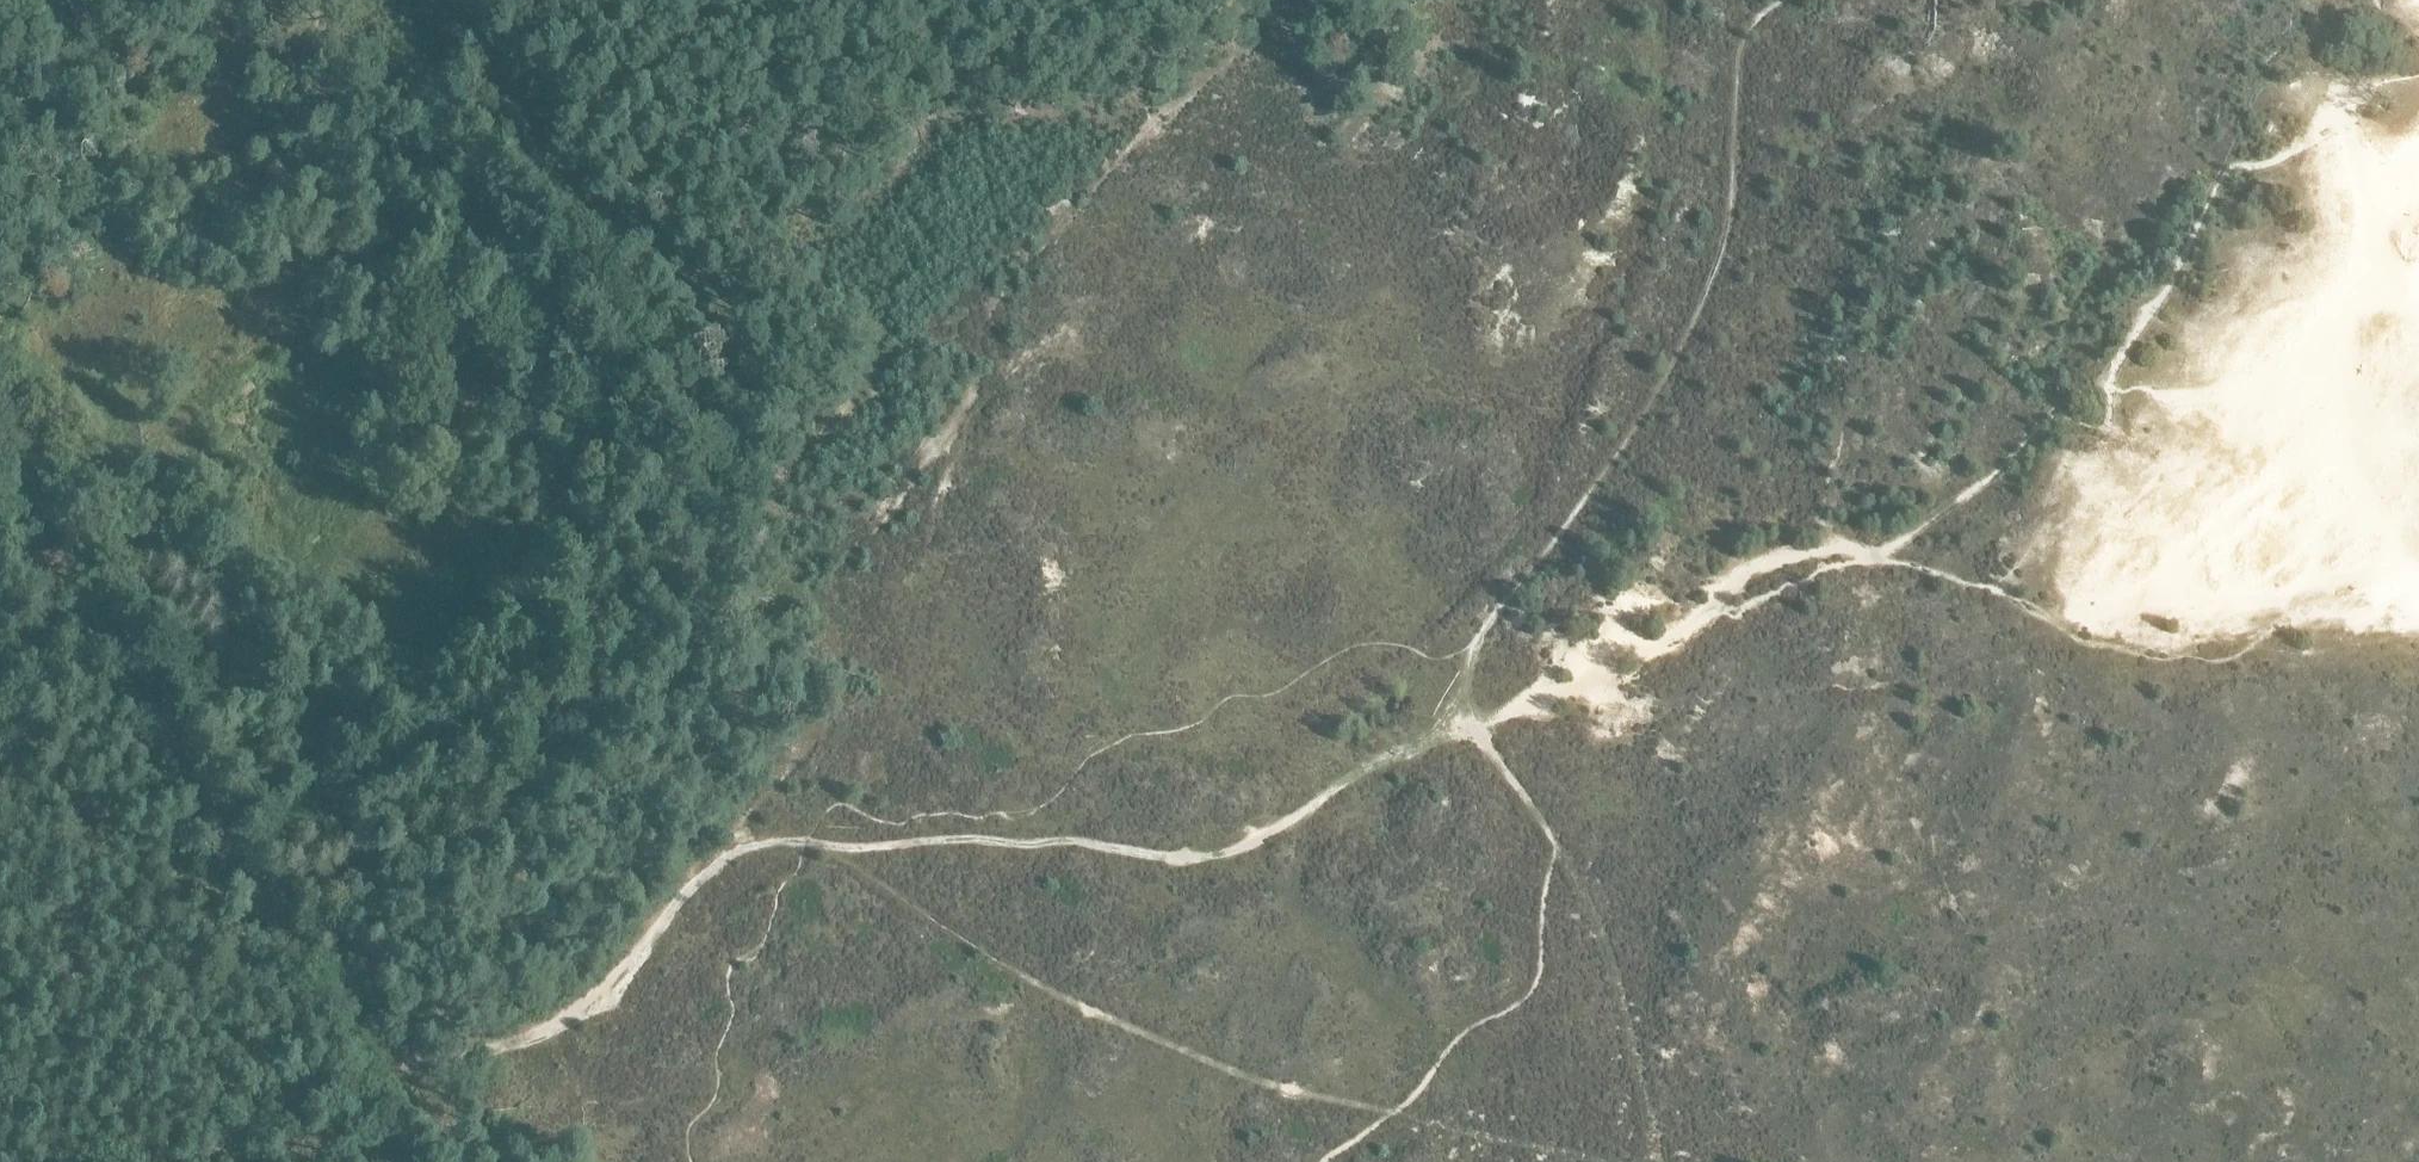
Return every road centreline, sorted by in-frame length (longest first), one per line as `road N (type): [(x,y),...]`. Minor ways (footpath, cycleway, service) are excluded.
road 1 (track): [(0,493),(155,761),(242,891),(335,1069)]
road 2 (track): [(335,1069),(471,1057),(553,1024),(635,952),(700,865),(729,840)]
road 3 (track): [(335,1069),(305,1082),(207,1161)]

